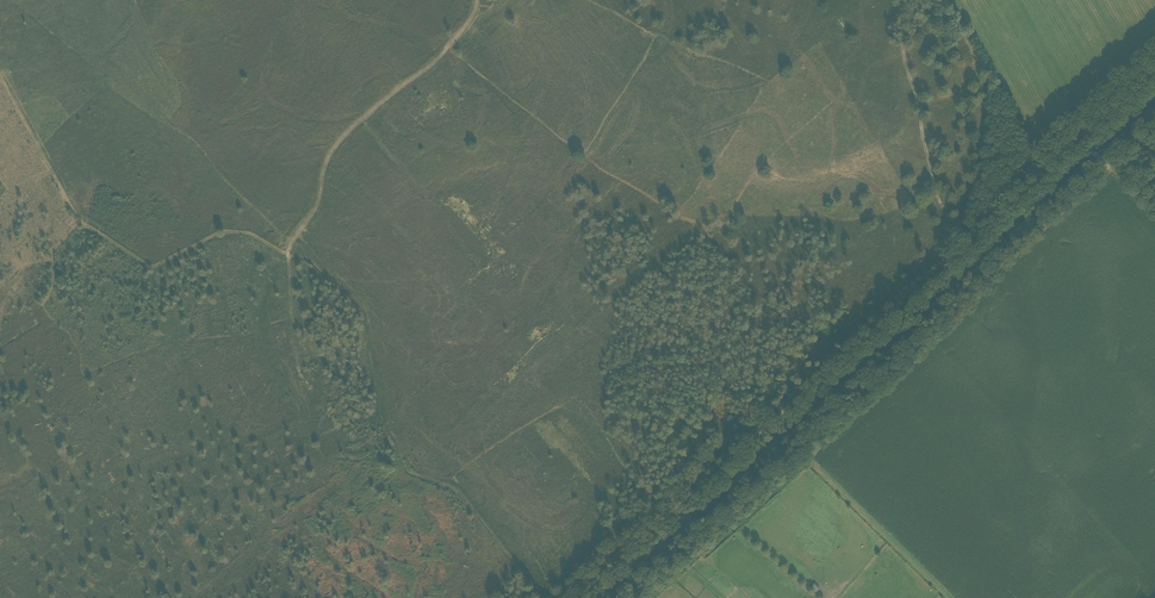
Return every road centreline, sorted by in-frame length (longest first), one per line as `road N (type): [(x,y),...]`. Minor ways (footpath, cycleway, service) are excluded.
road 1 (track): [(579,597),(1089,136)]

